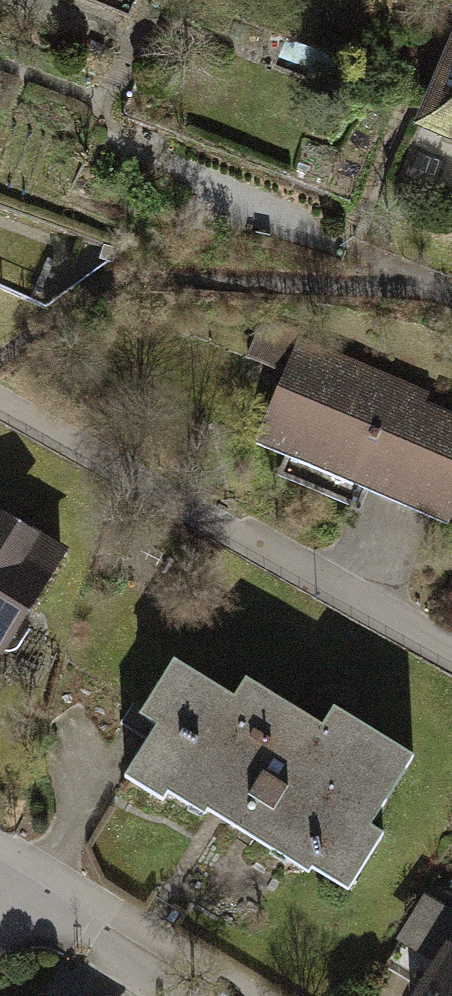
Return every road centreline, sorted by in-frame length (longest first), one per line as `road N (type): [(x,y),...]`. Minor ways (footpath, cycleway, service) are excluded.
road 1 (residential): [(0,401),(451,640)]
road 2 (residential): [(451,292),(109,282),(97,291)]
road 3 (residential): [(179,995),(7,890)]

